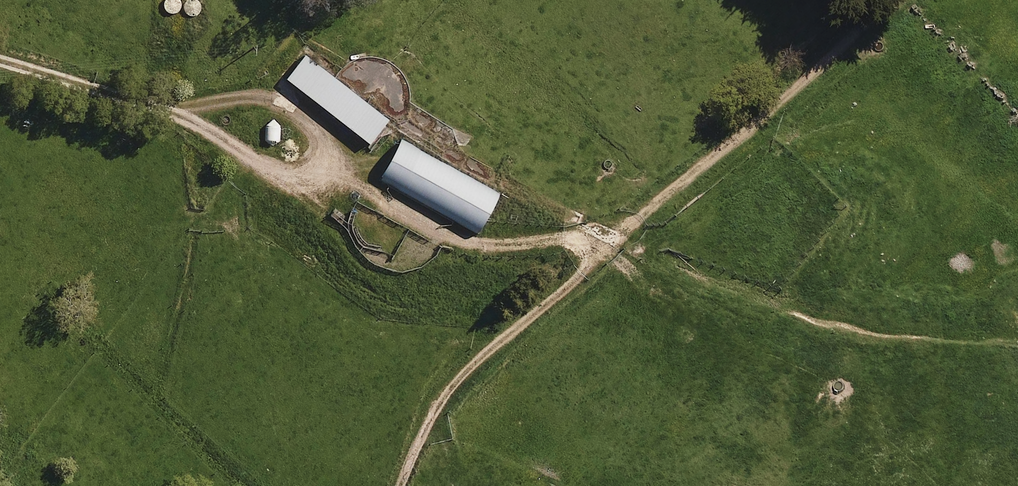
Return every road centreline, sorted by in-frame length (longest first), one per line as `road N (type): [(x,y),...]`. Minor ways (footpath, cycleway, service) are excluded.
road 1 (track): [(0,48),(168,101),(333,168),(486,245),(617,236)]
road 2 (track): [(617,236),(890,0)]
road 3 (track): [(401,485),(448,386),(617,236)]

